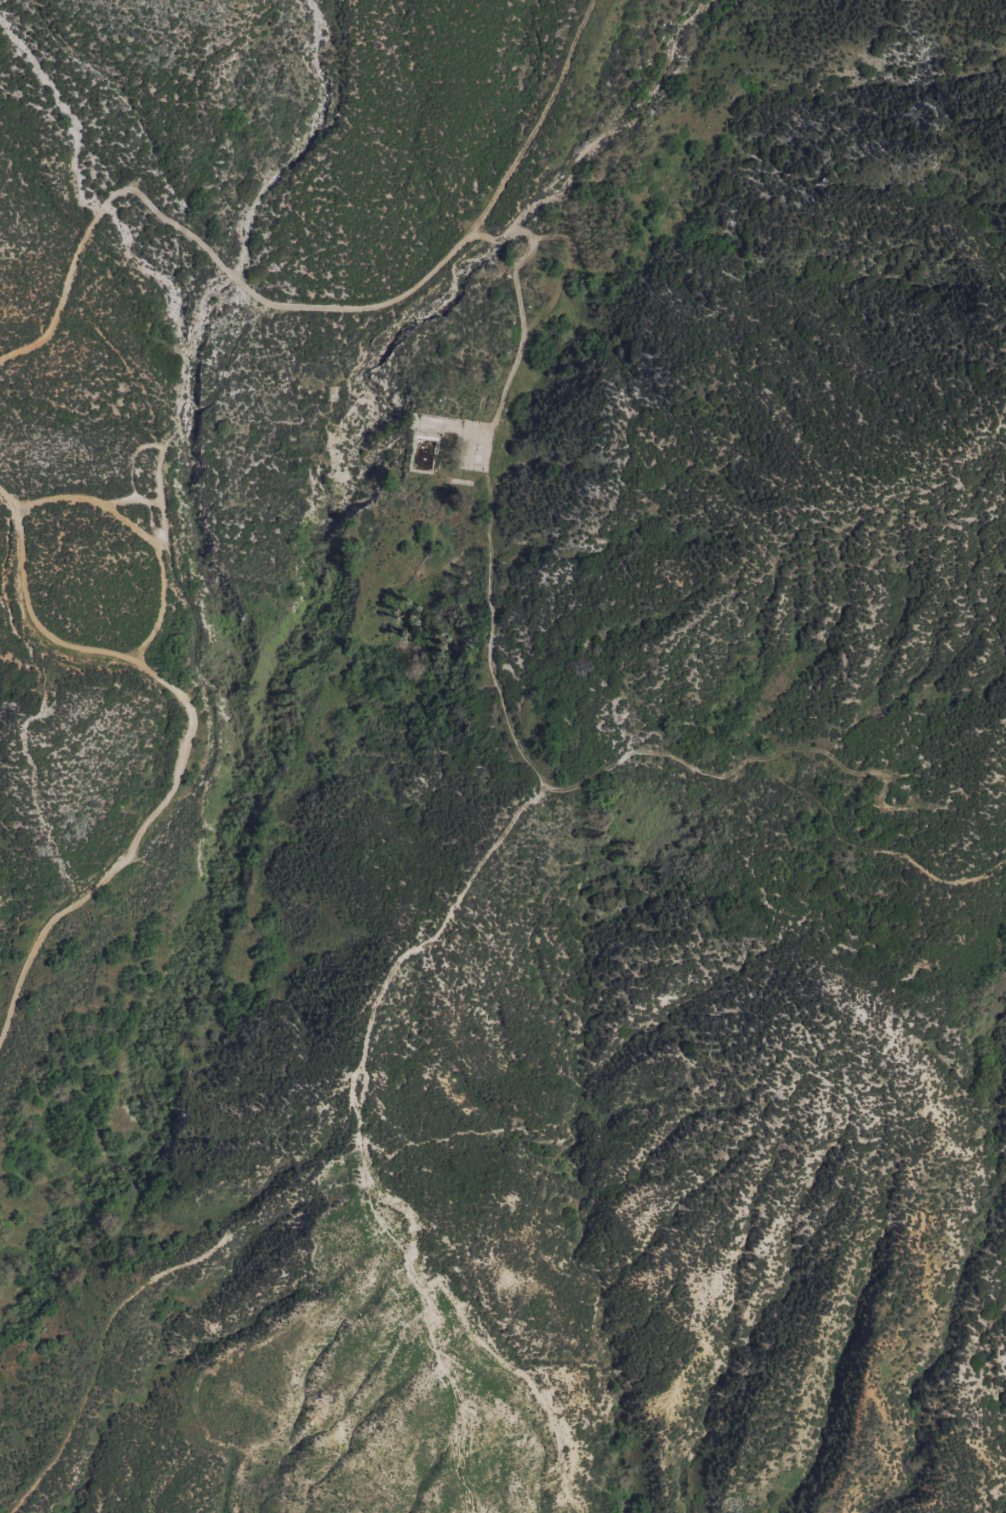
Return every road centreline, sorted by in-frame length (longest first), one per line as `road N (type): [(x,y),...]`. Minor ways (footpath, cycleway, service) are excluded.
road 1 (track): [(179,790),(189,712),(172,691),(128,665),(71,664),(30,637),(19,534),(0,496)]
road 2 (track): [(0,1047),(41,932),(117,874),(179,790)]

